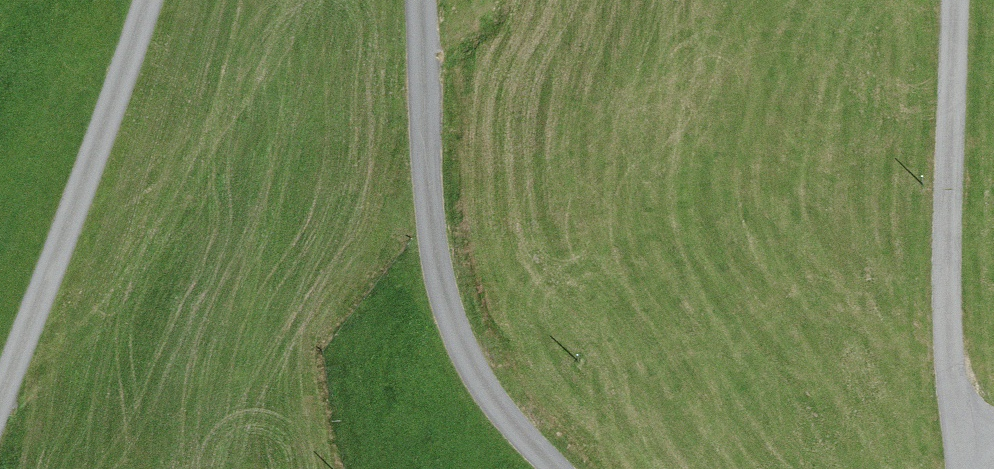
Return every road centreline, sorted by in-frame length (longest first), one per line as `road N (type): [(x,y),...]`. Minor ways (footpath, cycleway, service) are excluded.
road 1 (unclassified): [(429,0),(436,221),(462,355),(558,468)]
road 2 (unclassified): [(956,468),(943,314),(957,0)]
road 3 (unclassified): [(0,429),(154,0)]

